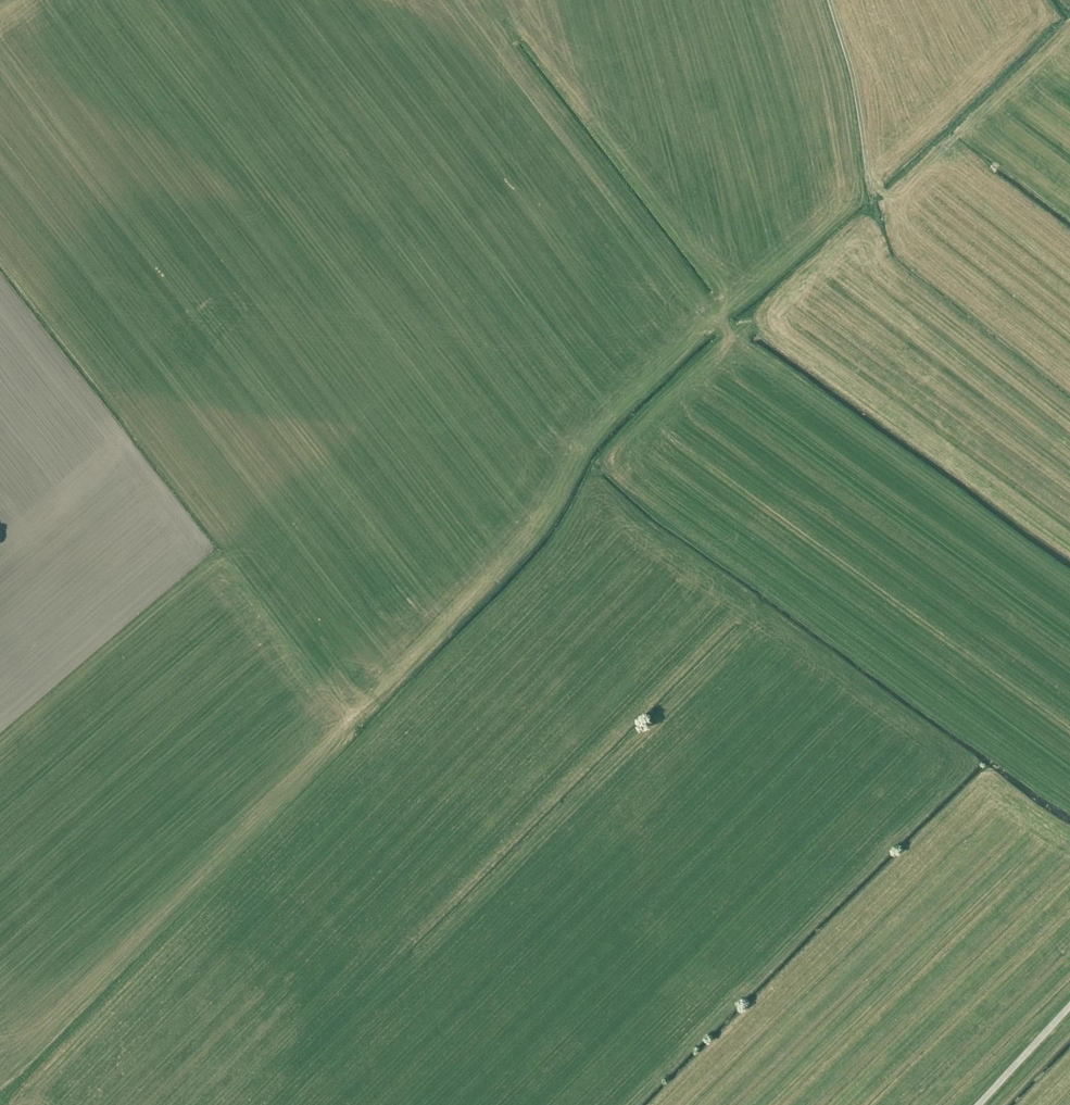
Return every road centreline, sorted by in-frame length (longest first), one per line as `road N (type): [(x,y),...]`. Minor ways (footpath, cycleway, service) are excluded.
road 1 (track): [(1069,24),(887,195),(868,177)]
road 2 (track): [(868,177),(851,68),(830,0)]
road 3 (track): [(1069,1005),(978,1104)]

